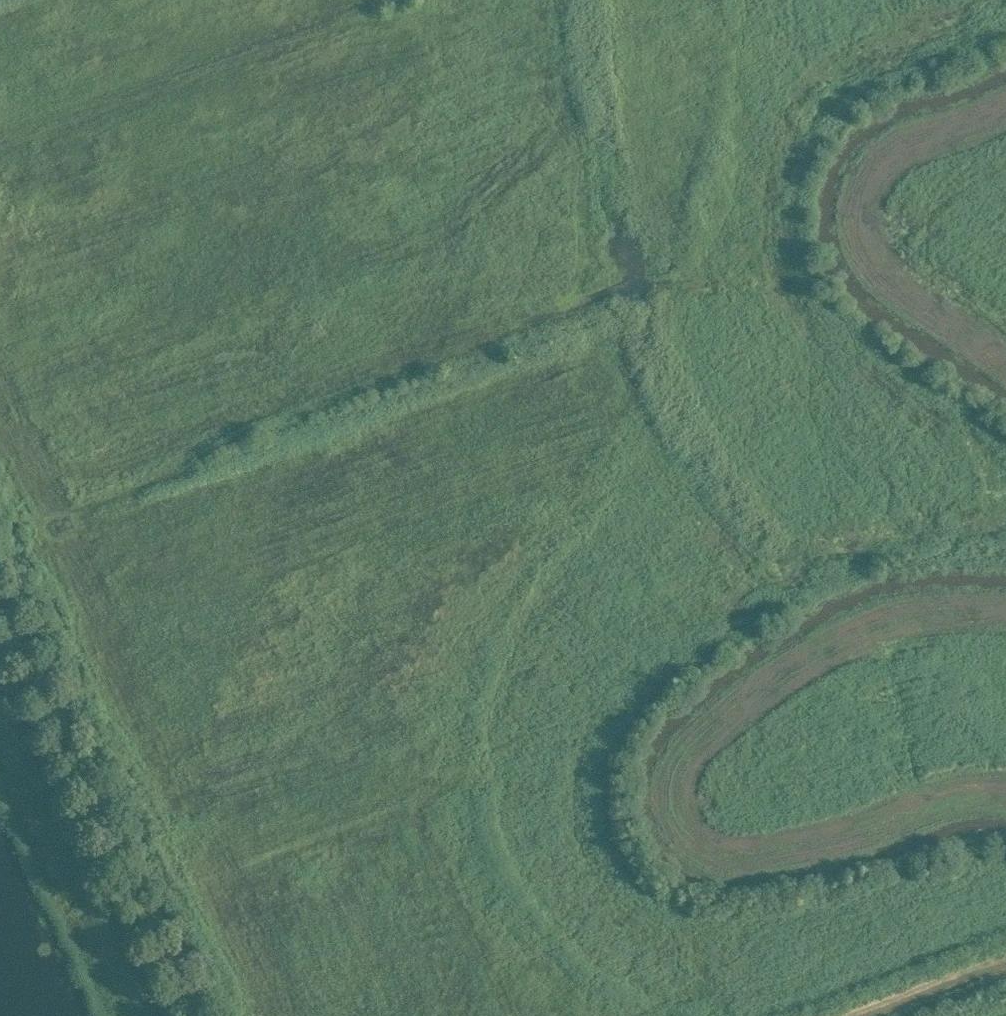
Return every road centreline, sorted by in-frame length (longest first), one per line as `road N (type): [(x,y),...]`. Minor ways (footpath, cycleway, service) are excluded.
road 1 (track): [(192,1015),(0,605)]
road 2 (track): [(1005,964),(864,1015)]

